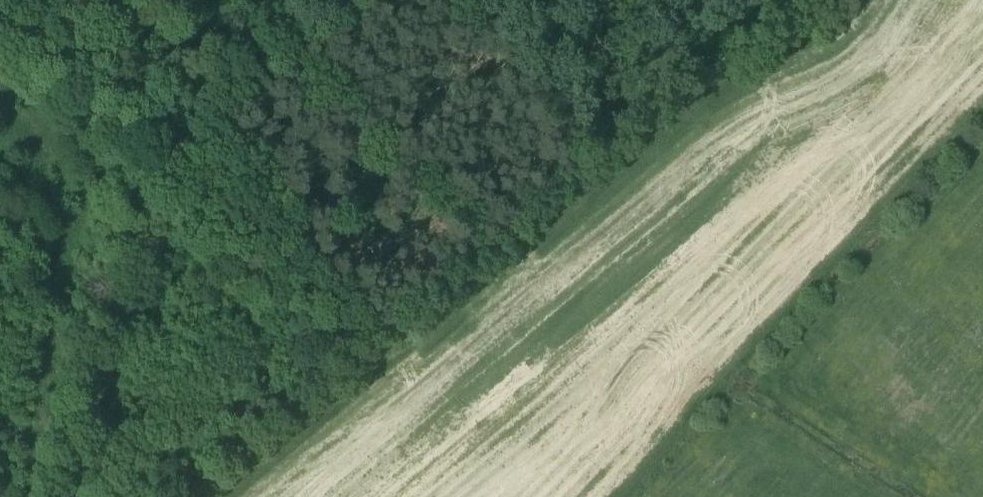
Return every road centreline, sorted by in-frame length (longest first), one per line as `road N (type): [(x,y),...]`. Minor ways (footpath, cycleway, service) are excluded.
road 1 (track): [(67,496),(152,199),(360,0)]

